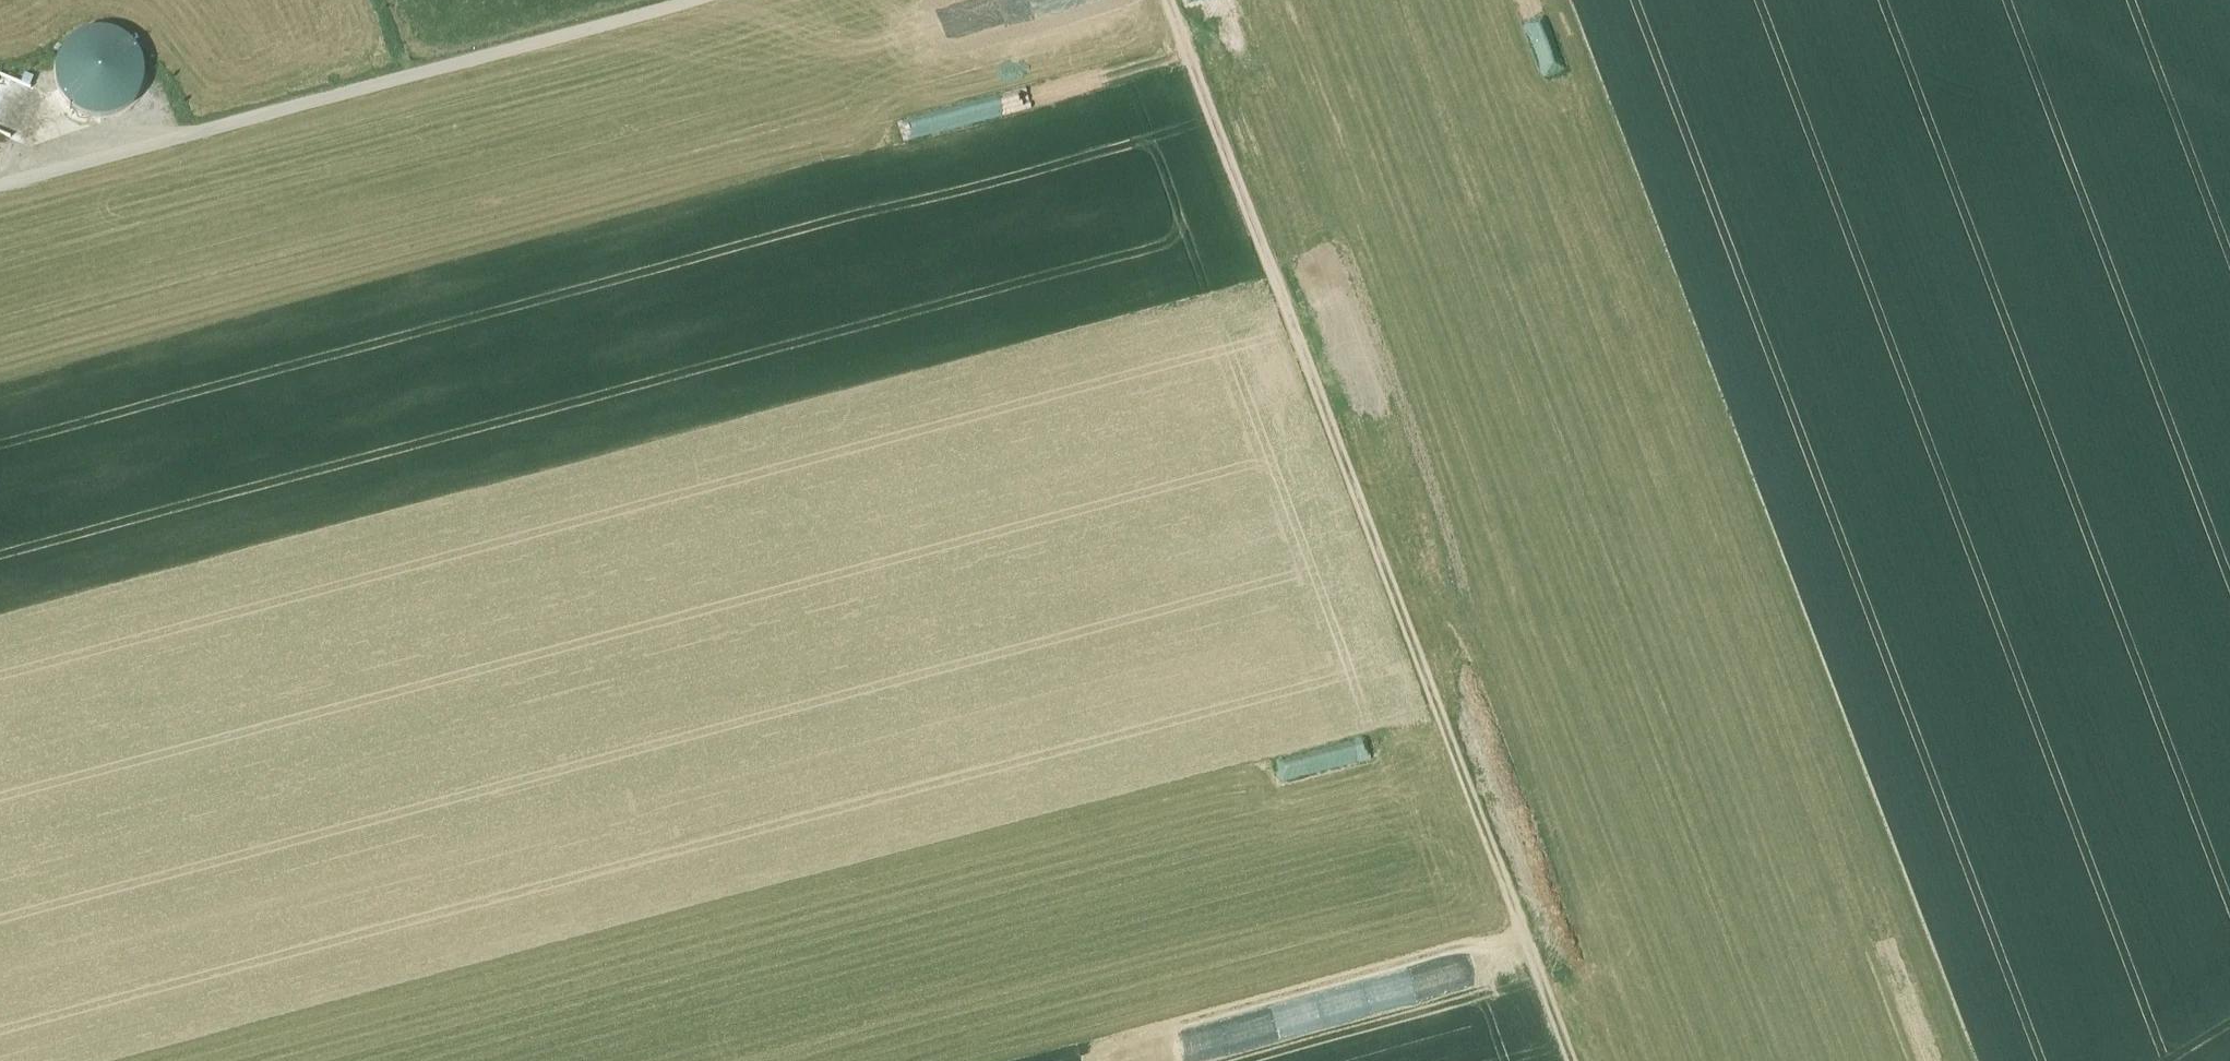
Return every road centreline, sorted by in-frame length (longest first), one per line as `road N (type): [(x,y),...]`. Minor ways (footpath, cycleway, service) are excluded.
road 1 (track): [(1567,1060),(1164,0)]
road 2 (track): [(0,186),(691,0)]

